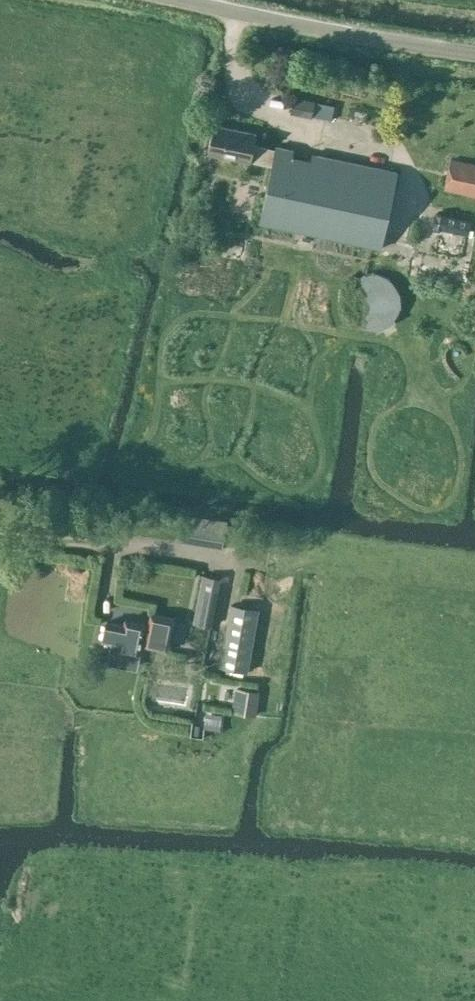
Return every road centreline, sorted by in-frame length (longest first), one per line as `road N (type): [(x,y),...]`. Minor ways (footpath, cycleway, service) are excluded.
road 1 (unclassified): [(474,52),(172,0)]

